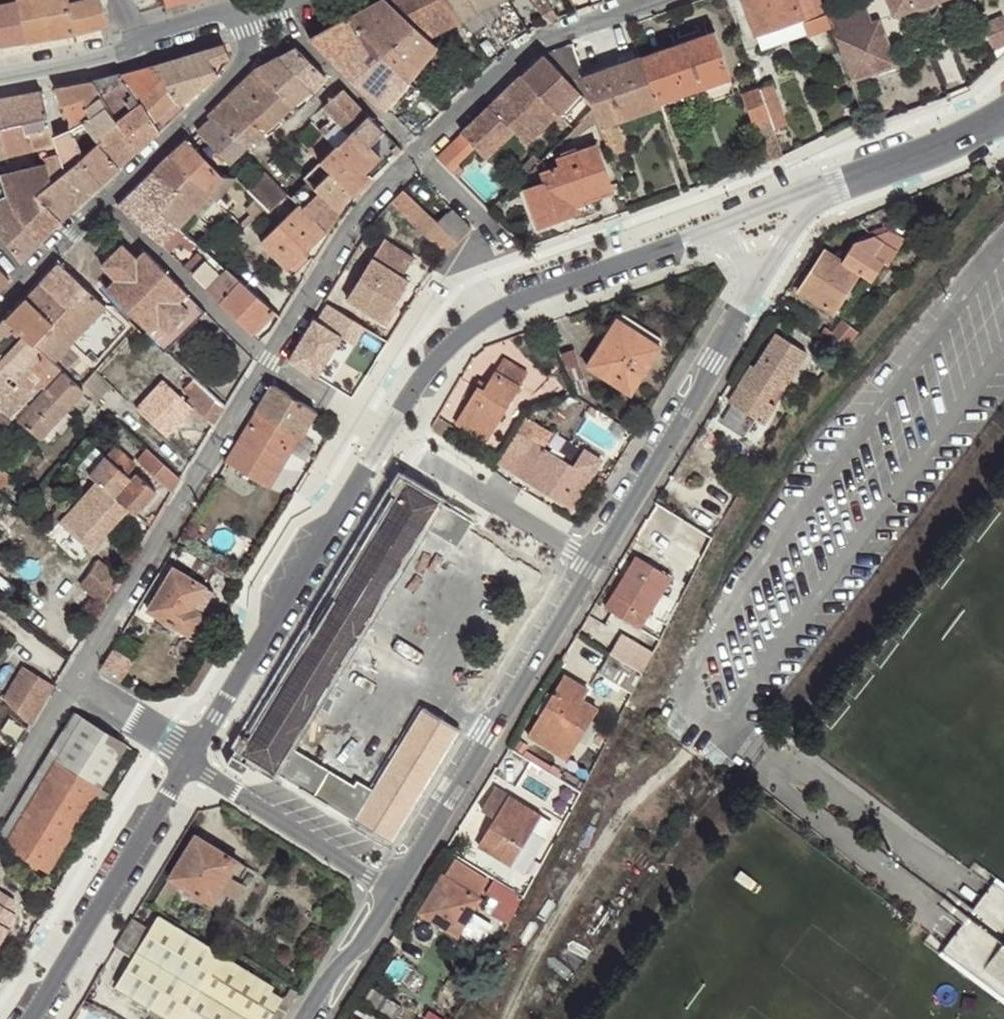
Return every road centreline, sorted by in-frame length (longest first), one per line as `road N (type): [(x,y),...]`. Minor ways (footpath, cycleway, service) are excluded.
road 1 (residential): [(707,231),(492,311),(453,341),(411,389),(186,750)]
road 2 (residential): [(397,886),(746,308)]
road 3 (residential): [(411,153),(373,196),(269,356),(76,678)]
road 4 (tertiary): [(24,284),(244,61),(250,30),(225,9)]
road 5 (residential): [(186,750),(18,1018)]
road 6 (residential): [(650,0),(541,40),(411,153)]
road 7 (residential): [(186,750),(397,886)]
road 8 (residential): [(1003,114),(832,189)]
road 9 (residential): [(313,1018),(397,886)]
road 10 (residential): [(746,308),(805,212),(832,189)]
road 11 (residential): [(76,678),(0,804)]
road 12 (tertiary): [(134,45),(0,75)]
road 13 (residential): [(832,189),(707,231)]
road 14 (residential): [(76,678),(186,750)]
road 15 (residential): [(503,245),(411,153)]

